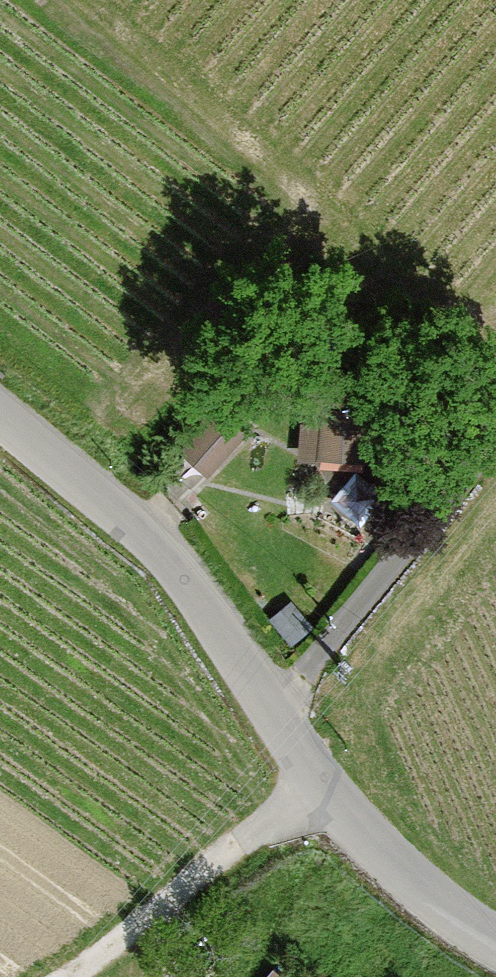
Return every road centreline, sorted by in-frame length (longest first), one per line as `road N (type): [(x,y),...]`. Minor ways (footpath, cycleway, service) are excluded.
road 1 (tertiary): [(0,414),(159,547),(274,713)]
road 2 (residential): [(274,713),(495,450)]
road 3 (tertiary): [(274,713),(327,793),(399,868),(495,941)]
road 4 (track): [(327,793),(256,834),(68,976)]

